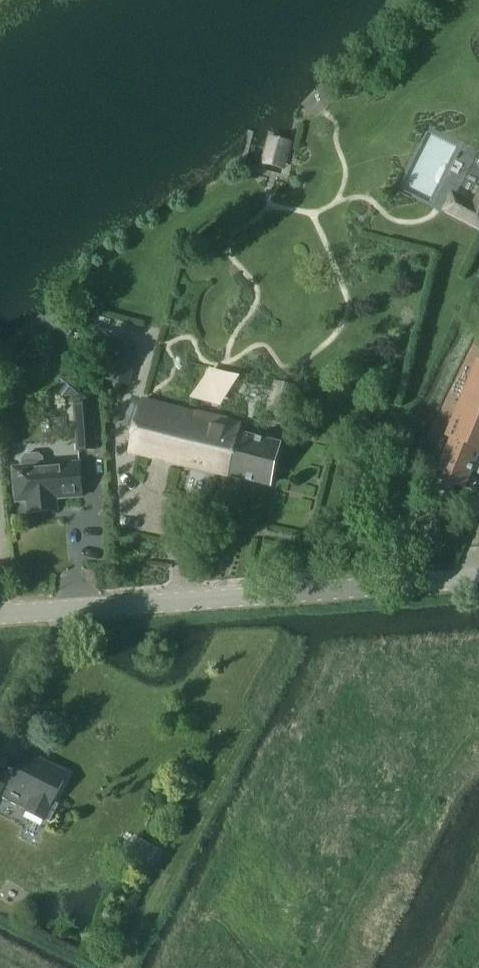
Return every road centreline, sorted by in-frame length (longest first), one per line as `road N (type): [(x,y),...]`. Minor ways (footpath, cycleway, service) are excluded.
road 1 (tertiary): [(478,577),(0,614)]

